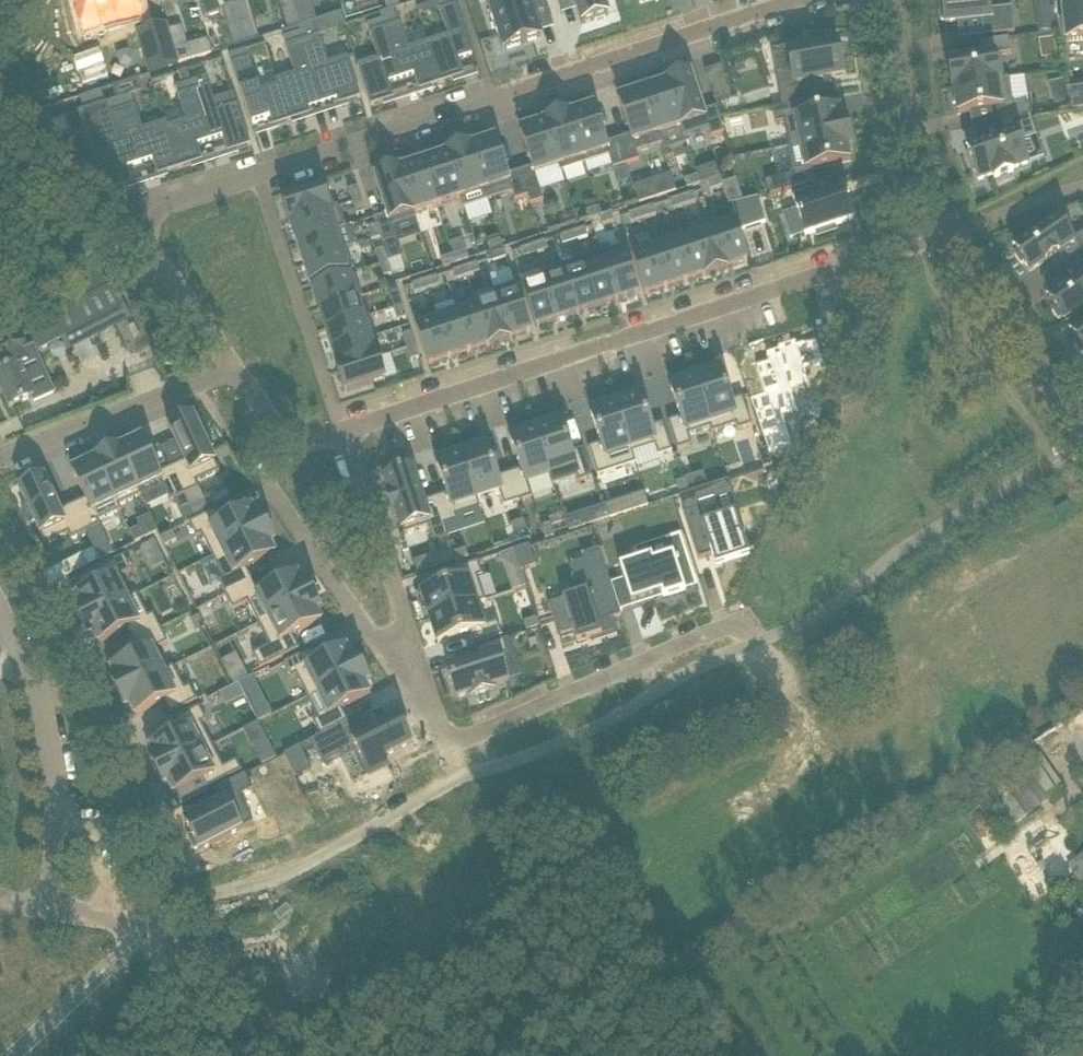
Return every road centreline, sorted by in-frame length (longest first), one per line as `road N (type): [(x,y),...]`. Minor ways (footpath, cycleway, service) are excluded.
road 1 (residential): [(957,232),(342,429)]
road 2 (residential): [(259,177),(790,0)]
road 3 (residential): [(415,653),(442,731),(463,740),(738,623)]
road 4 (residential): [(136,936),(112,920),(49,908),(50,765),(0,612)]
road 5 (residential): [(234,370),(150,245),(147,223),(158,208),(259,177)]
road 6 (residential): [(415,653),(386,660),(249,462)]
road 7 (residential): [(342,429),(259,177)]
road 8 (residential): [(0,462),(234,370)]
road 9 (residential): [(957,232),(916,142),(893,0)]
road 10 (residential): [(1082,433),(957,232)]
road 11 (residential): [(342,429),(415,653)]
road 12 (residential): [(342,429),(292,443),(234,370)]
road 13 (track): [(136,936),(208,1055)]
road 14 (residential): [(1082,190),(957,232)]

